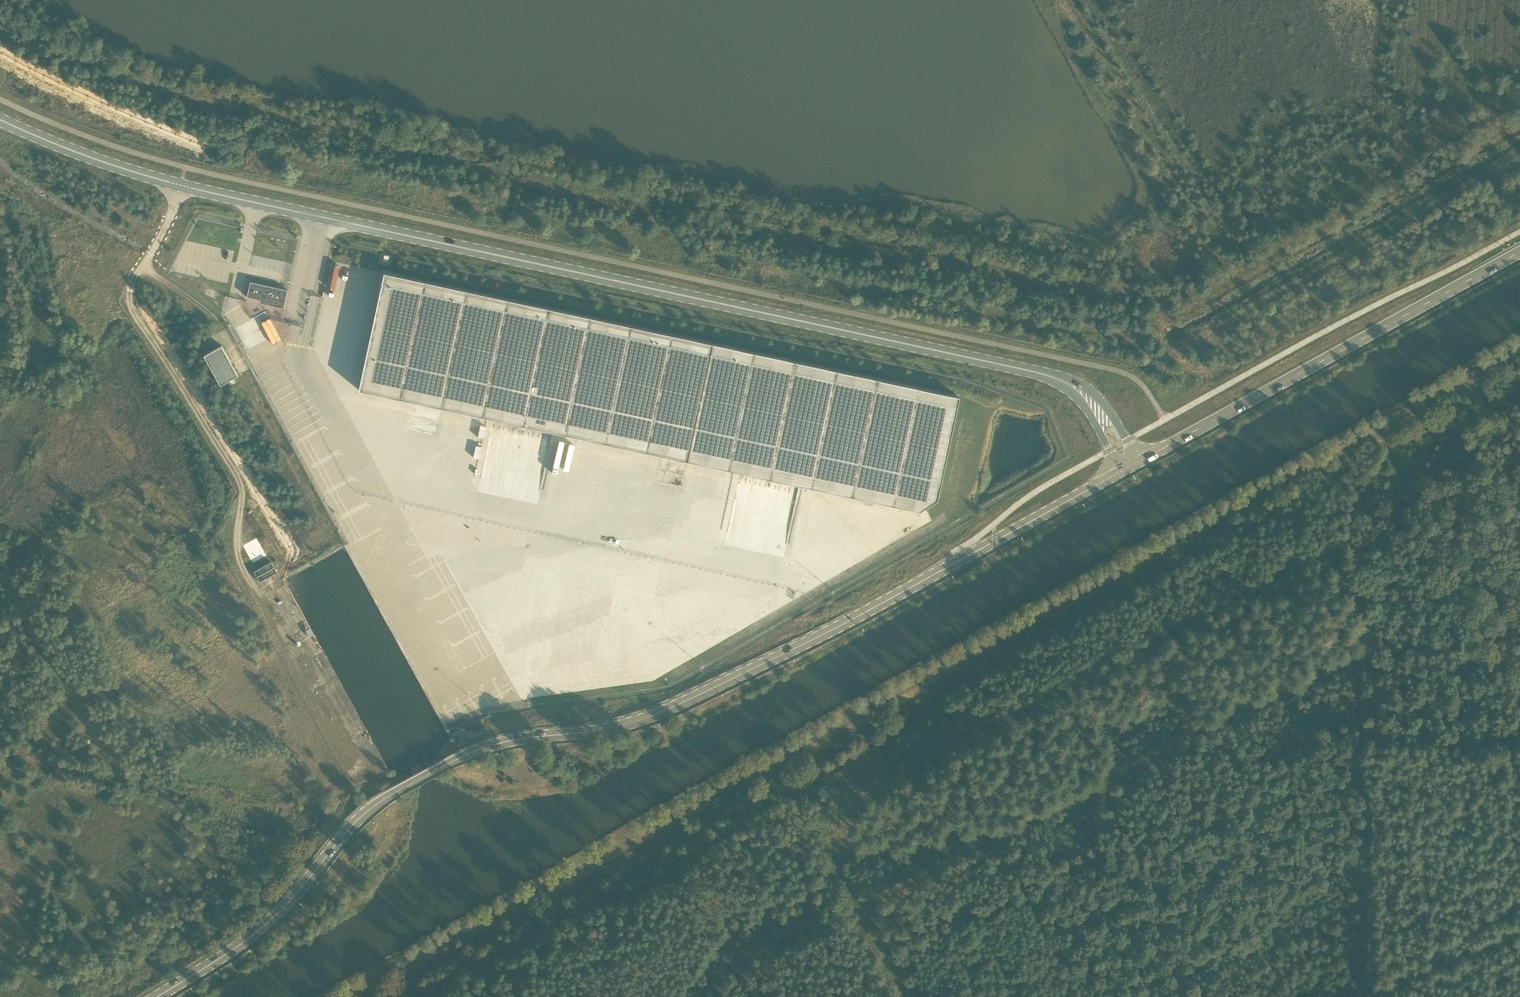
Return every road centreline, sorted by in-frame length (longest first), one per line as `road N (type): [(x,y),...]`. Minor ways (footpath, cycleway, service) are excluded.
road 1 (unclassified): [(339,996),(1519,345)]
road 2 (tertiary): [(1099,409),(1047,374),(181,185),(0,120)]
road 3 (secondary): [(158,996),(270,922),(346,828),(380,799),(506,740),(607,728),(708,691),(1119,473)]
road 4 (secondary): [(1137,463),(1519,254)]
road 5 (track): [(122,781),(0,574)]
road 6 (track): [(853,908),(675,996)]

